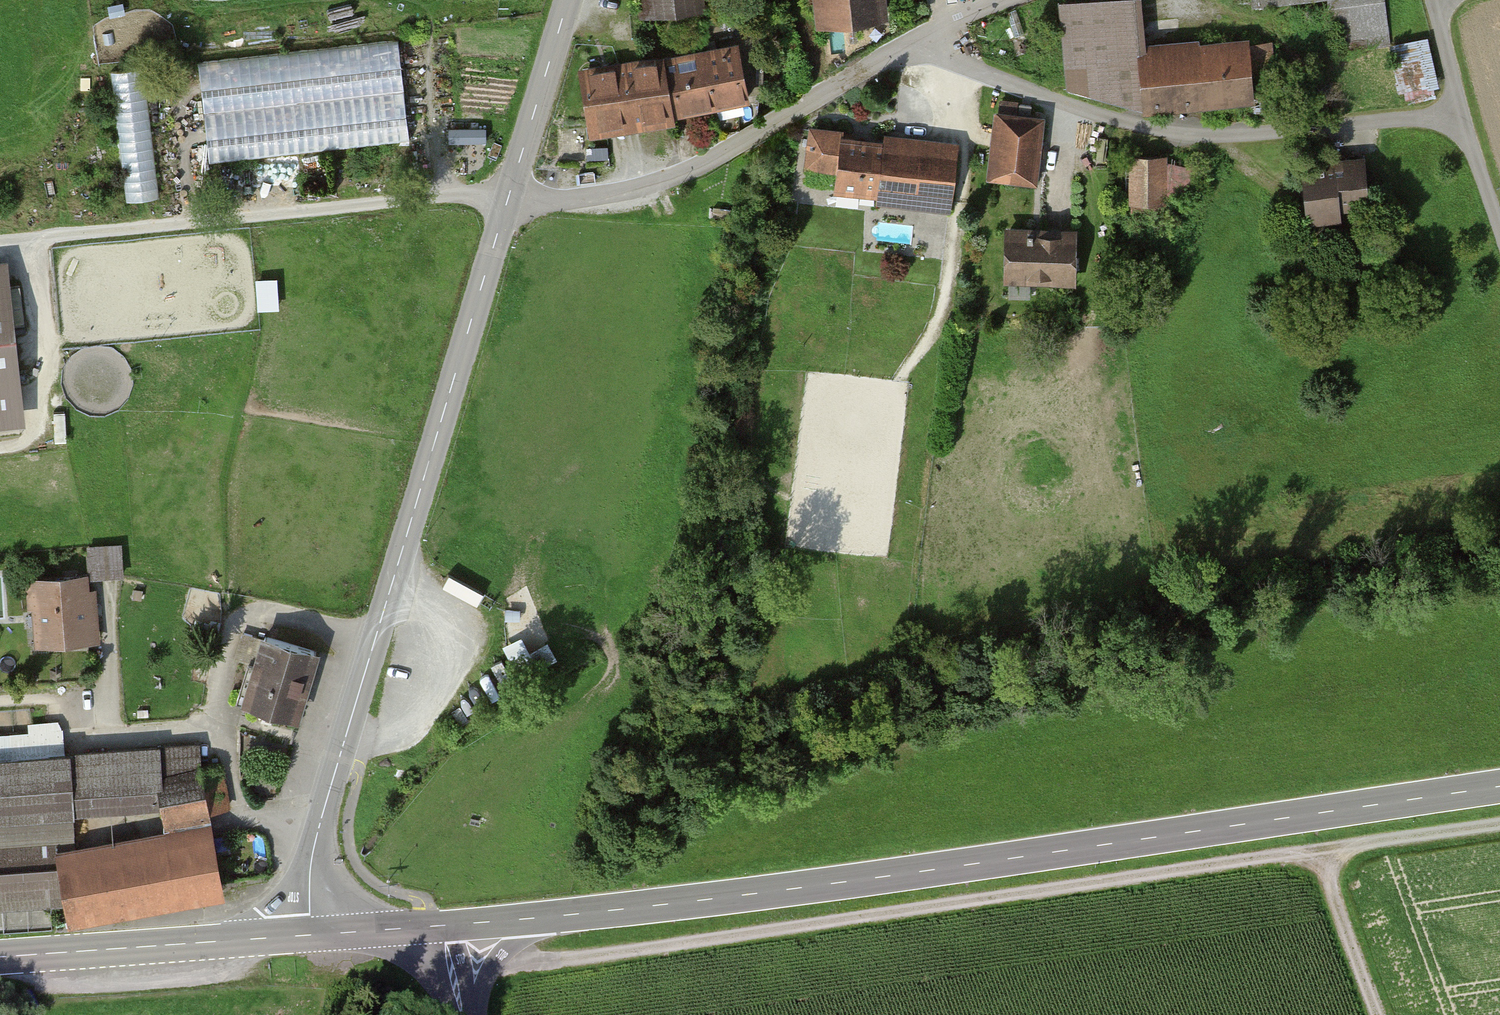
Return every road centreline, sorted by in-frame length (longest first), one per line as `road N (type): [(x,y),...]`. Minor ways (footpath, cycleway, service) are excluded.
road 1 (primary): [(440,926),(929,874),(1499,789)]
road 2 (track): [(1499,824),(453,974)]
road 3 (tertiary): [(312,934),(313,853),(509,199)]
road 4 (track): [(934,0),(939,33),(961,57),(1054,100),(1157,131),(1208,135),(1462,116)]
road 5 (residential): [(509,199),(591,200),(664,185),(1003,0)]
road 6 (track): [(509,199),(459,194),(0,245)]
road 7 (primary): [(0,957),(312,934)]
road 8 (track): [(1438,0),(1462,116),(1499,228)]
road 9 (tertiary): [(509,199),(569,0)]
road 10 (track): [(1361,845),(1342,860),(1336,902),(1378,1014)]
road 11 (primary): [(312,934),(440,926)]

